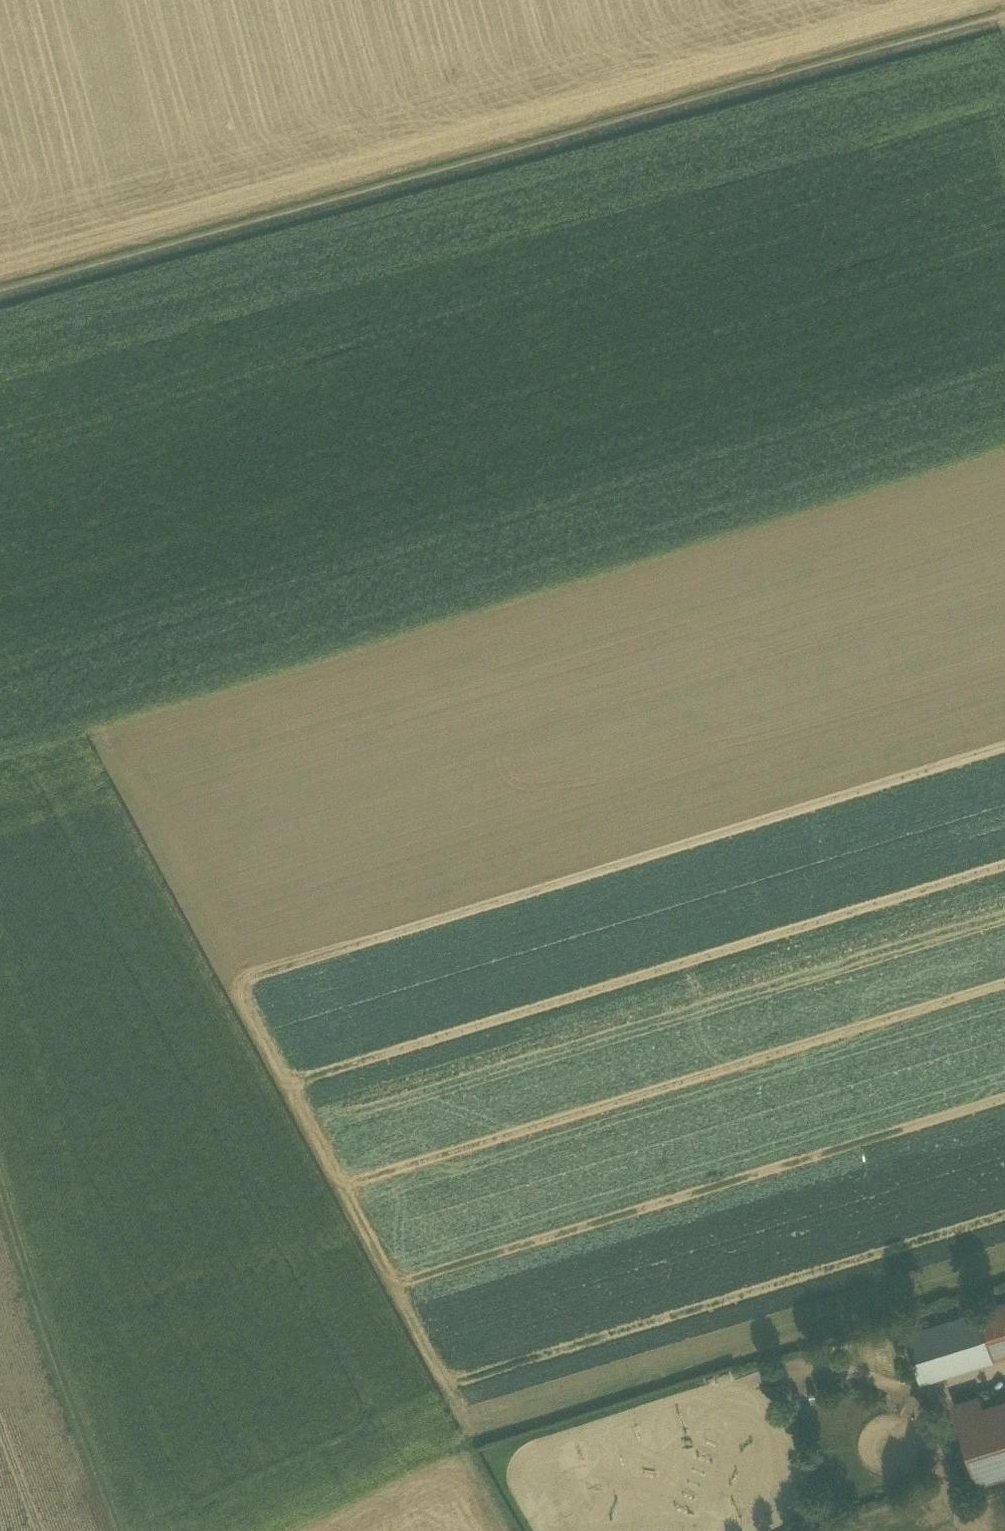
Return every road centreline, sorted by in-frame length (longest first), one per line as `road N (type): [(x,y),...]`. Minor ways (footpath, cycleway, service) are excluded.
road 1 (track): [(0,301),(1004,13)]
road 2 (track): [(123,1530),(59,1361),(0,1155)]

